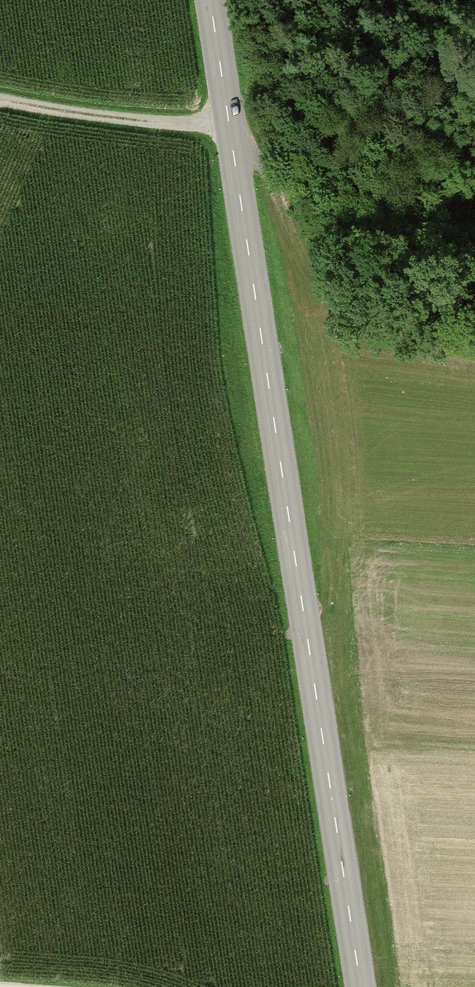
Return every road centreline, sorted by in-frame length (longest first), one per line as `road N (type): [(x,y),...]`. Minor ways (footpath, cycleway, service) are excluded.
road 1 (tertiary): [(211,0),(360,986)]
road 2 (track): [(230,124),(0,102)]

